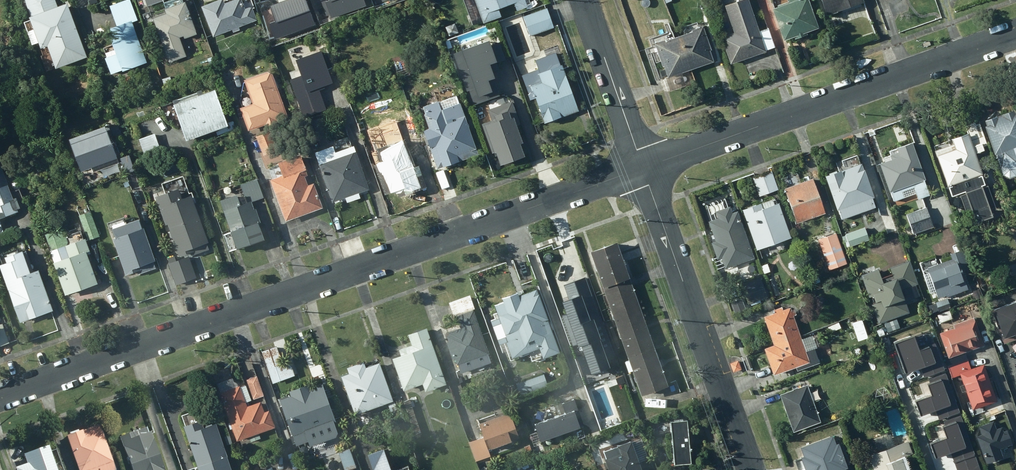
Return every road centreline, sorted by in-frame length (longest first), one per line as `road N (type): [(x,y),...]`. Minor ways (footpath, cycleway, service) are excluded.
road 1 (residential): [(0,399),(642,167)]
road 2 (residential): [(642,167),(1015,34)]
road 3 (residential): [(750,469),(642,167)]
road 4 (residential): [(642,167),(583,0)]

